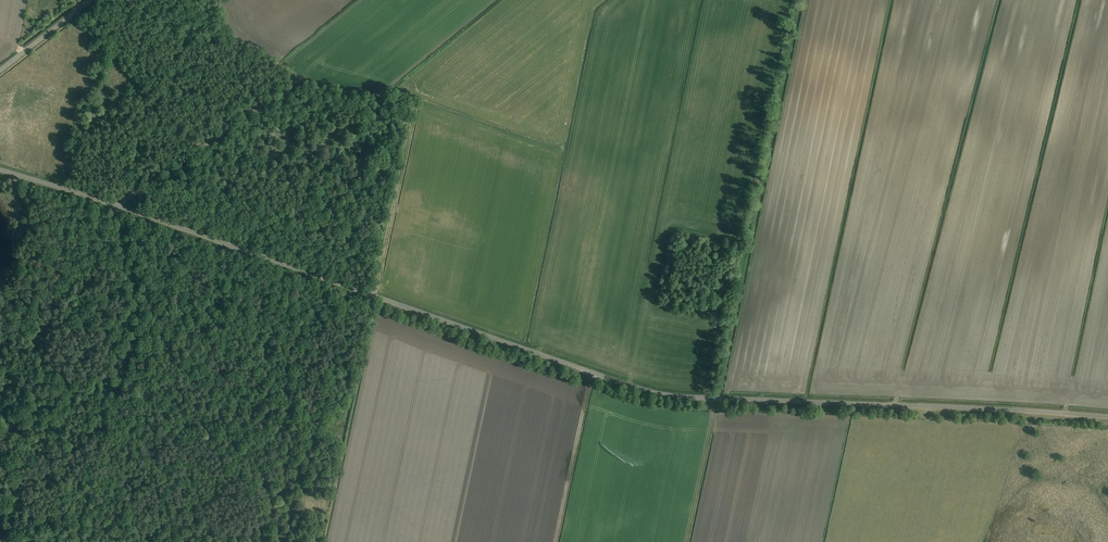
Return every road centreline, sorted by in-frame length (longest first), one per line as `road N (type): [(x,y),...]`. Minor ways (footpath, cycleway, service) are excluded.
road 1 (unclassified): [(1024,410),(641,390),(0,169)]
road 2 (track): [(124,228),(344,445)]
road 3 (track): [(120,207),(309,76)]
road 4 (track): [(375,296),(419,106)]
road 5 (track): [(115,372),(10,428),(0,497)]
road 6 (track): [(557,541),(593,372)]
road 7 (track): [(120,207),(134,318),(131,346),(115,372)]
road 8 (track): [(715,398),(684,541)]

